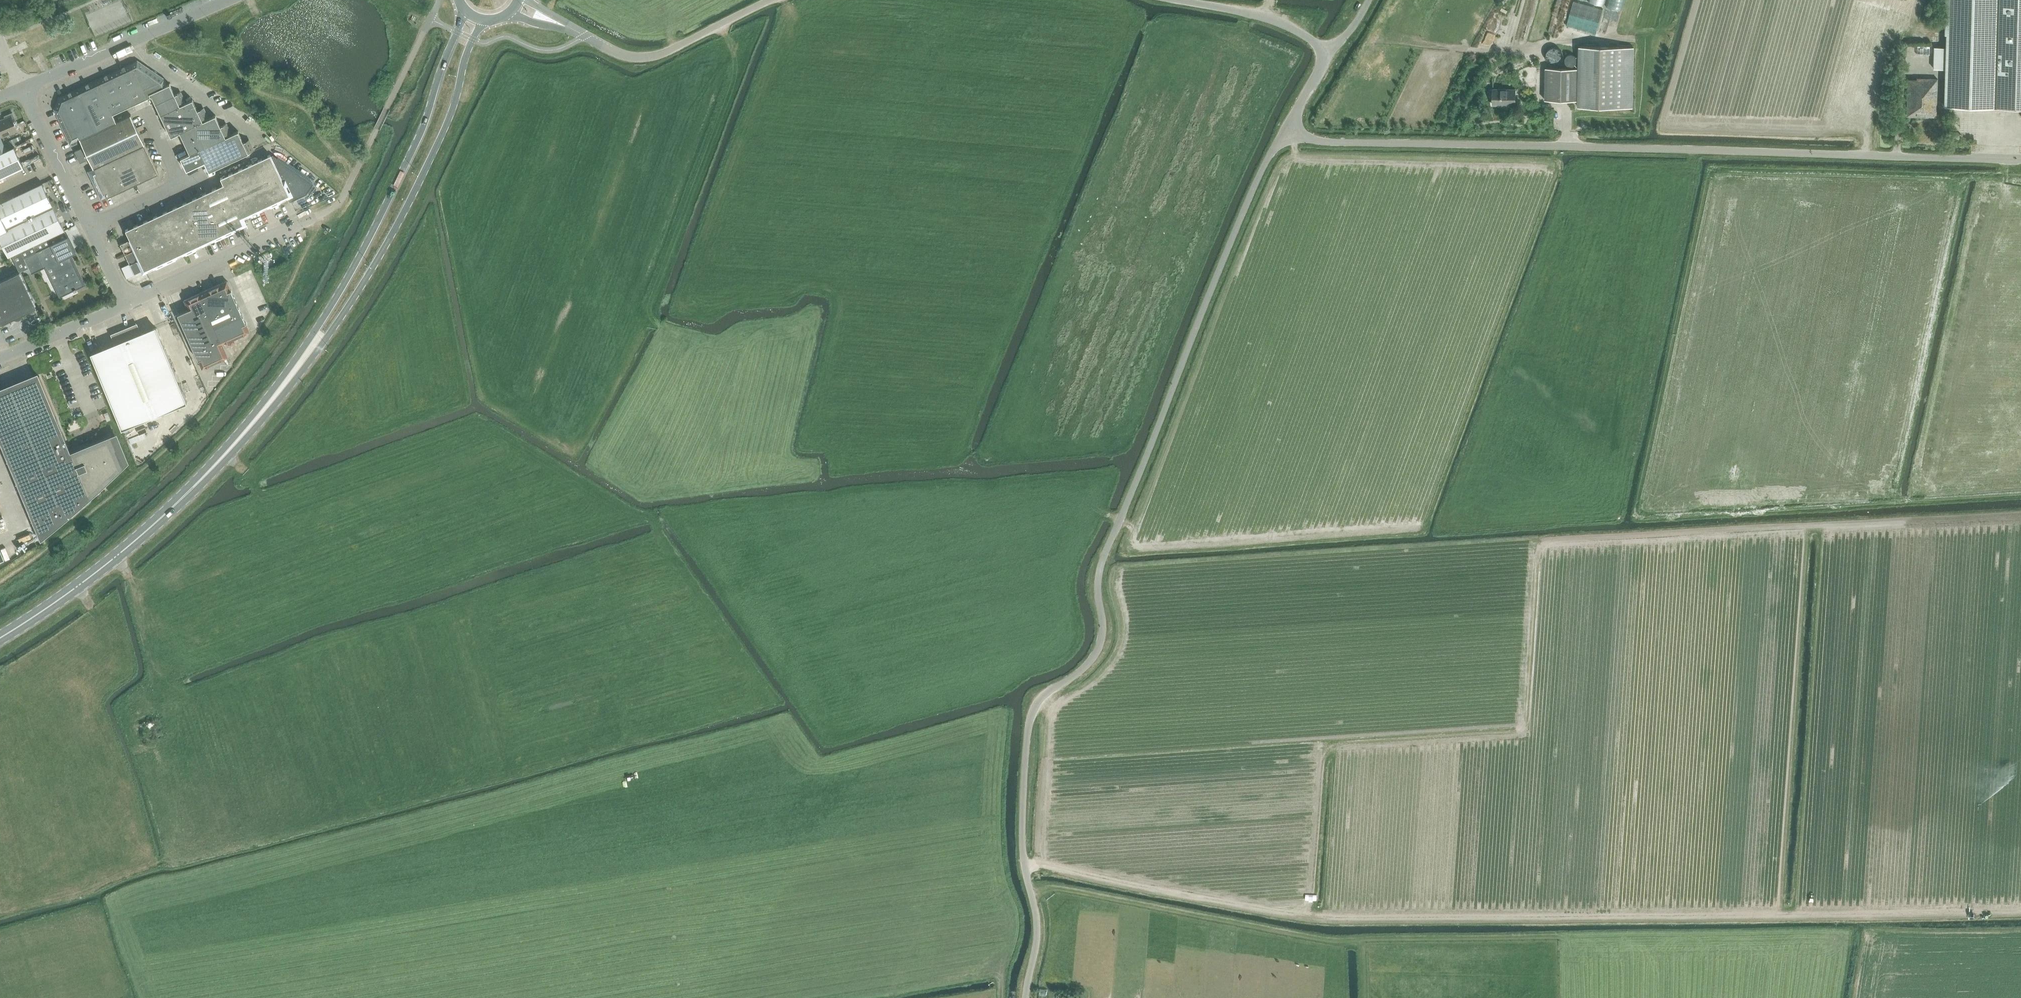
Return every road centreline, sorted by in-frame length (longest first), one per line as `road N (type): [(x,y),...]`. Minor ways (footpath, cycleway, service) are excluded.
road 1 (unclassified): [(1027,997),(1038,927),(1023,848),(1032,715),(1098,650),(1103,562),(1239,224),(1288,128)]
road 2 (unclassified): [(1288,128),(1330,143),(2020,160)]
road 3 (secondary): [(239,438),(315,353),(385,247),(448,120),(482,20)]
road 4 (secondary): [(466,12),(374,228),(239,438)]
road 5 (secondary): [(0,638),(124,549),(239,438)]
road 6 (unclassified): [(588,35),(619,54),(650,57),(775,0)]
road 7 (unclassified): [(127,305),(306,222)]
road 8 (unclassified): [(1172,0),(1263,16),(1329,48)]
road 9 (unclassified): [(126,44),(261,135)]
road 10 (unclassified): [(90,225),(180,185),(156,134)]
road 11 (unclassified): [(90,225),(20,89)]
road 12 (unclassified): [(0,356),(127,305)]

